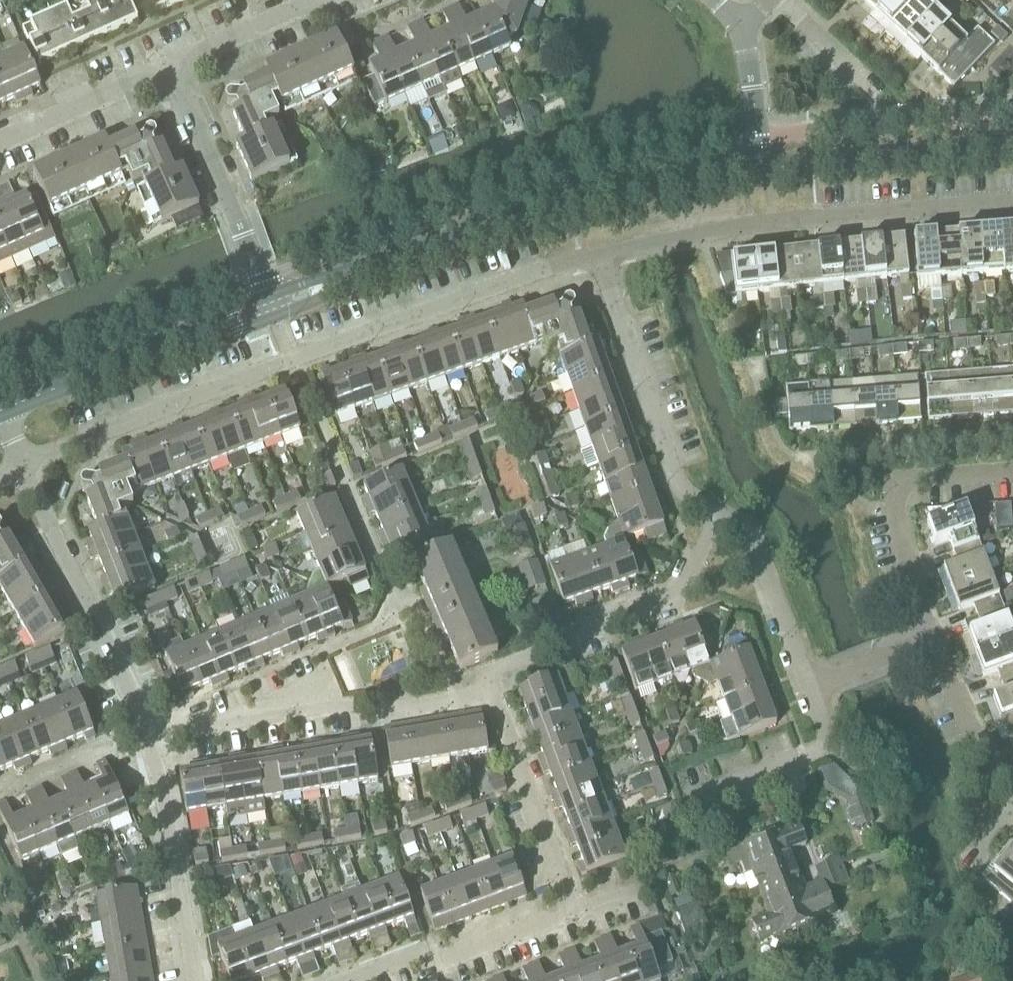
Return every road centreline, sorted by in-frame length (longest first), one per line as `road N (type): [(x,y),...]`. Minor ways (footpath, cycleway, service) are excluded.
road 1 (residential): [(24,467),(293,358),(592,256)]
road 2 (tertiary): [(272,306),(572,206),(757,169)]
road 3 (residential): [(592,256),(766,223),(1012,202)]
road 4 (residential): [(145,733),(456,697),(490,685)]
road 5 (residential): [(490,685),(500,668),(673,592),(721,514)]
road 6 (residential): [(721,514),(682,490),(592,256)]
road 7 (residential): [(145,733),(24,467)]
road 8 (tertiary): [(0,409),(272,306)]
road 9 (residential): [(927,643),(891,501),(903,482),(1012,471)]
road 10 (residential): [(272,306),(174,67)]
road 11 (tertiary): [(757,169),(1012,148)]
road 12 (residential): [(186,980),(178,874),(145,733)]
road 13 (residential): [(571,909),(490,685)]
road 14 (residential): [(370,980),(571,909)]
road 15 (residential): [(805,687),(748,530),(721,514)]
road 16 (residential): [(0,140),(174,67)]
road 17 (residential): [(1012,791),(993,779),(967,743),(927,643)]
road 18 (residential): [(174,67),(319,0)]
road 19 (residential): [(757,169),(749,56),(739,25)]
road 20 (residential): [(805,687),(927,643)]
road 21 (residential): [(870,88),(781,0)]

